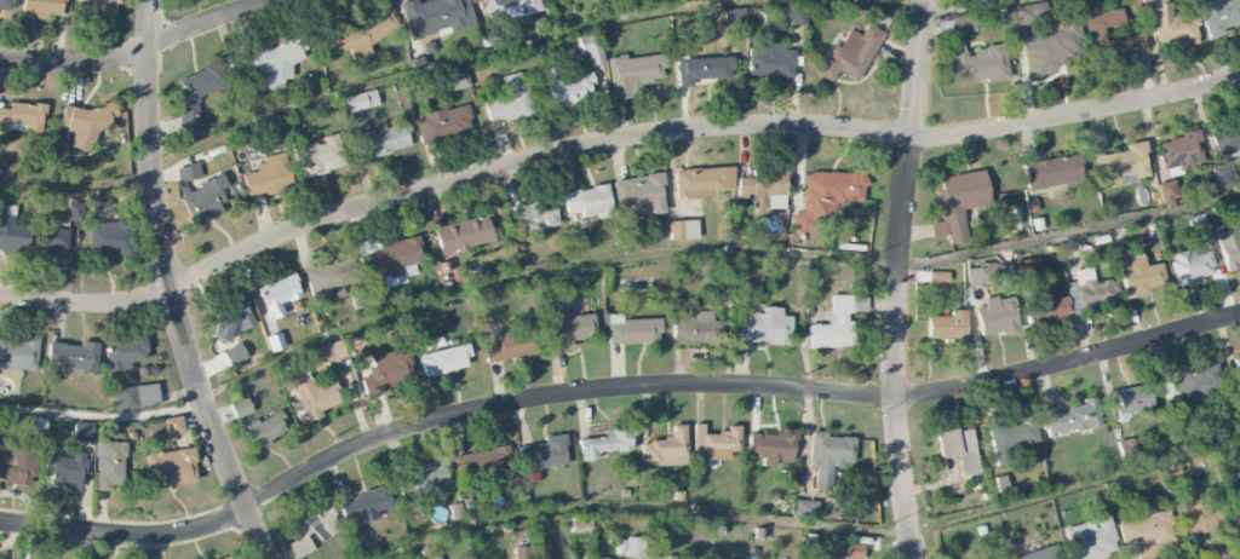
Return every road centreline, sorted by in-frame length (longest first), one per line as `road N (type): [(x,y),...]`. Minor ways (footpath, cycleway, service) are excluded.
road 1 (residential): [(1239,319),(922,397),(751,384),(645,385),(528,399),(343,451),(248,511),(193,531),(154,536),(0,521)]
road 2 (residential): [(1239,78),(931,139),(791,123),(607,139),(270,238),(142,301),(91,306),(0,296)]
road 3 (residential): [(151,0),(151,129),(167,264),(202,393),(269,558)]
road 4 (residential): [(913,558),(897,456),(894,318),(923,0)]
road 5 (residential): [(268,0),(104,65),(0,61)]

